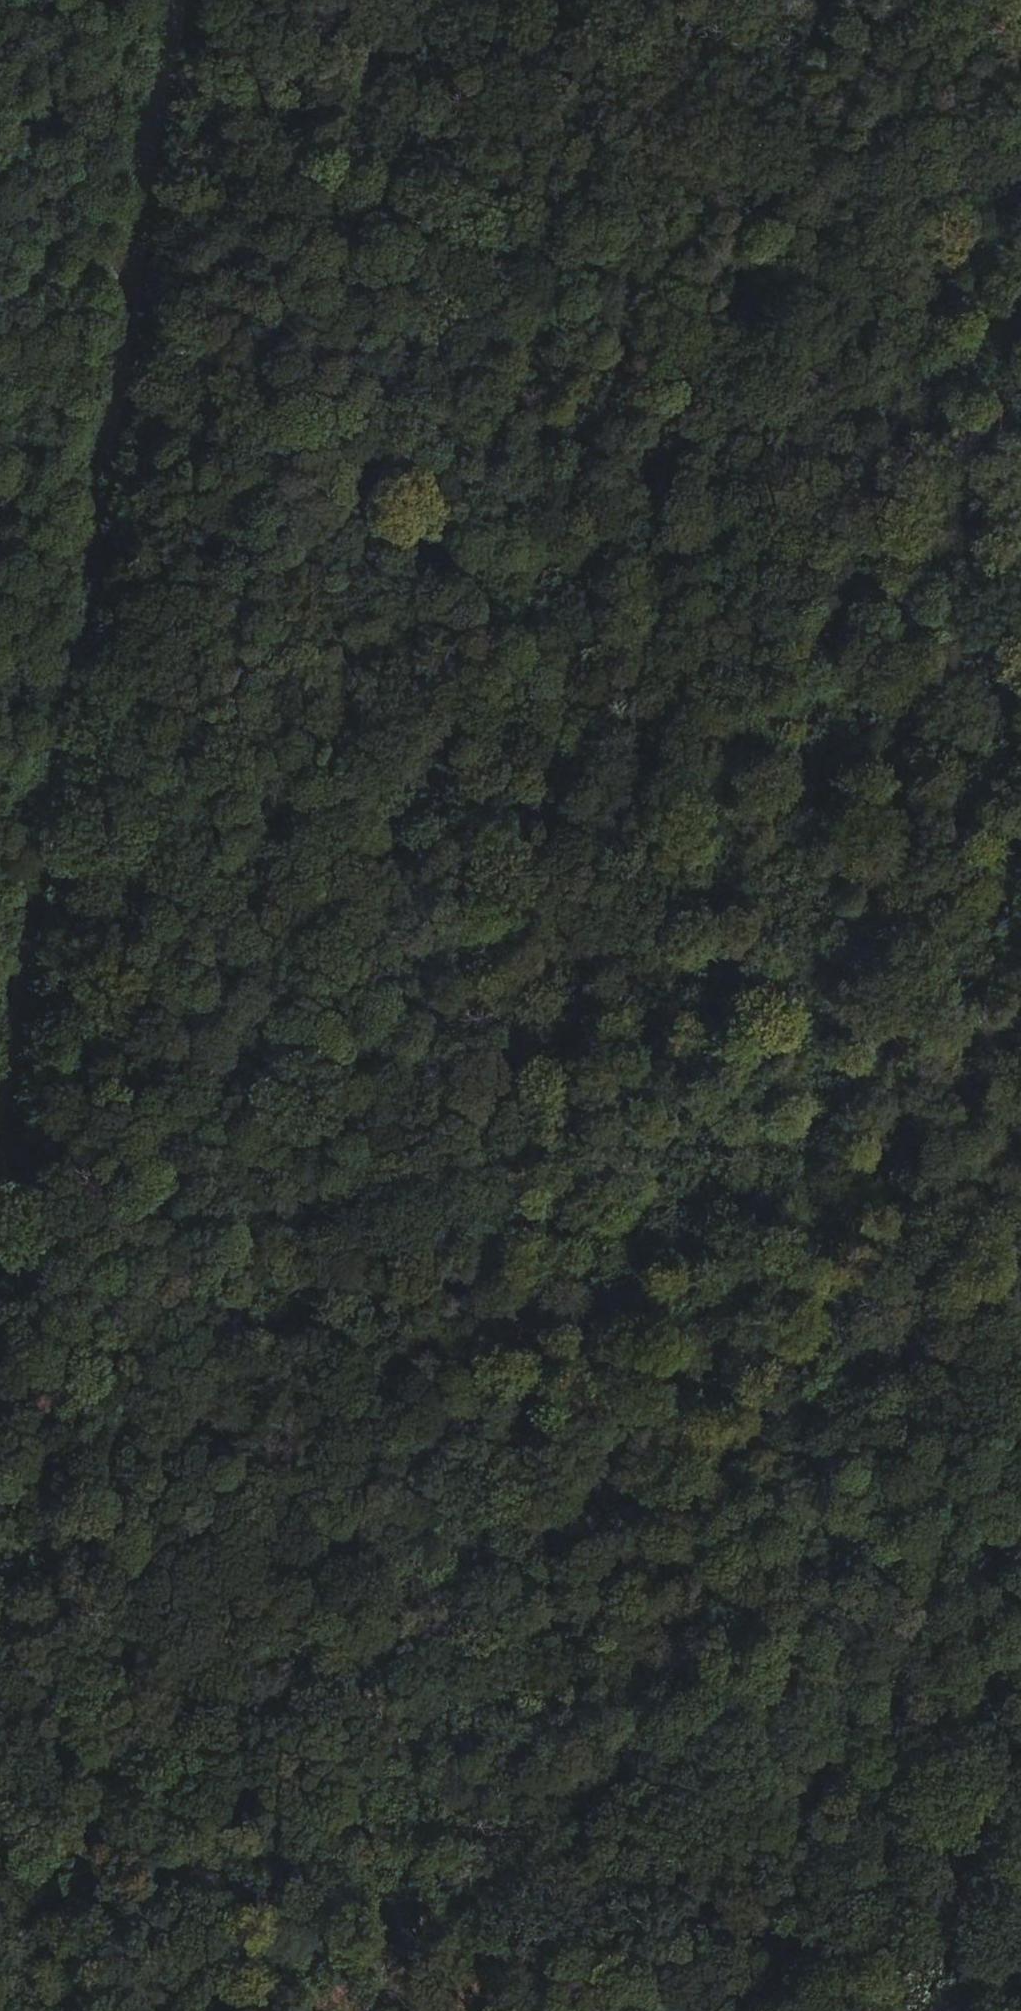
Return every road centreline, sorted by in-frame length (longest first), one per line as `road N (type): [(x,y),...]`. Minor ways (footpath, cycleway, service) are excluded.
road 1 (track): [(0,1857),(1020,1950)]
road 2 (track): [(919,2010),(1020,1351)]

